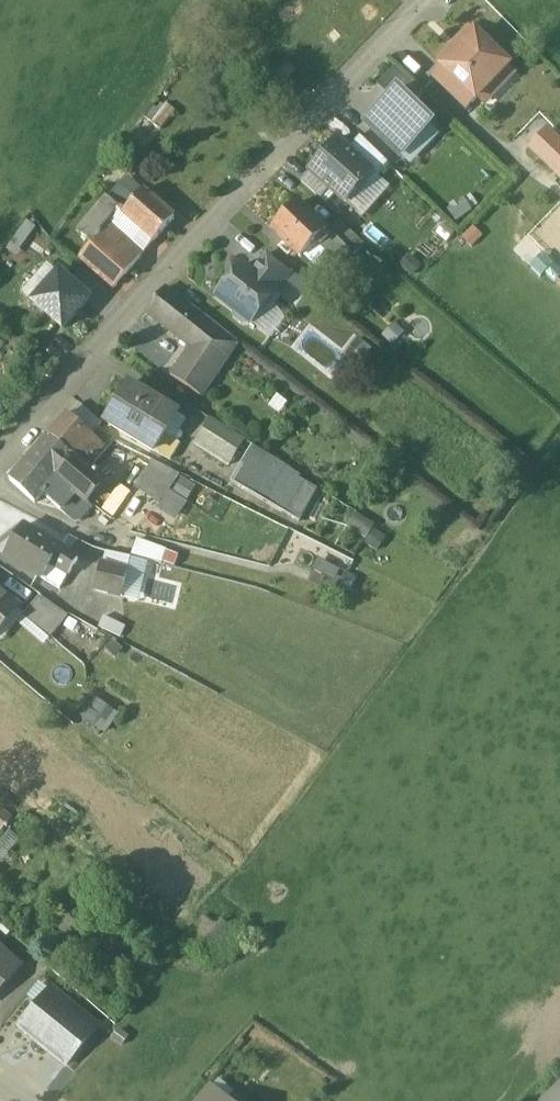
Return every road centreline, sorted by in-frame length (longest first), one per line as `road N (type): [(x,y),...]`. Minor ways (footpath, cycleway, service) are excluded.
road 1 (residential): [(0,447),(103,334),(446,0)]

